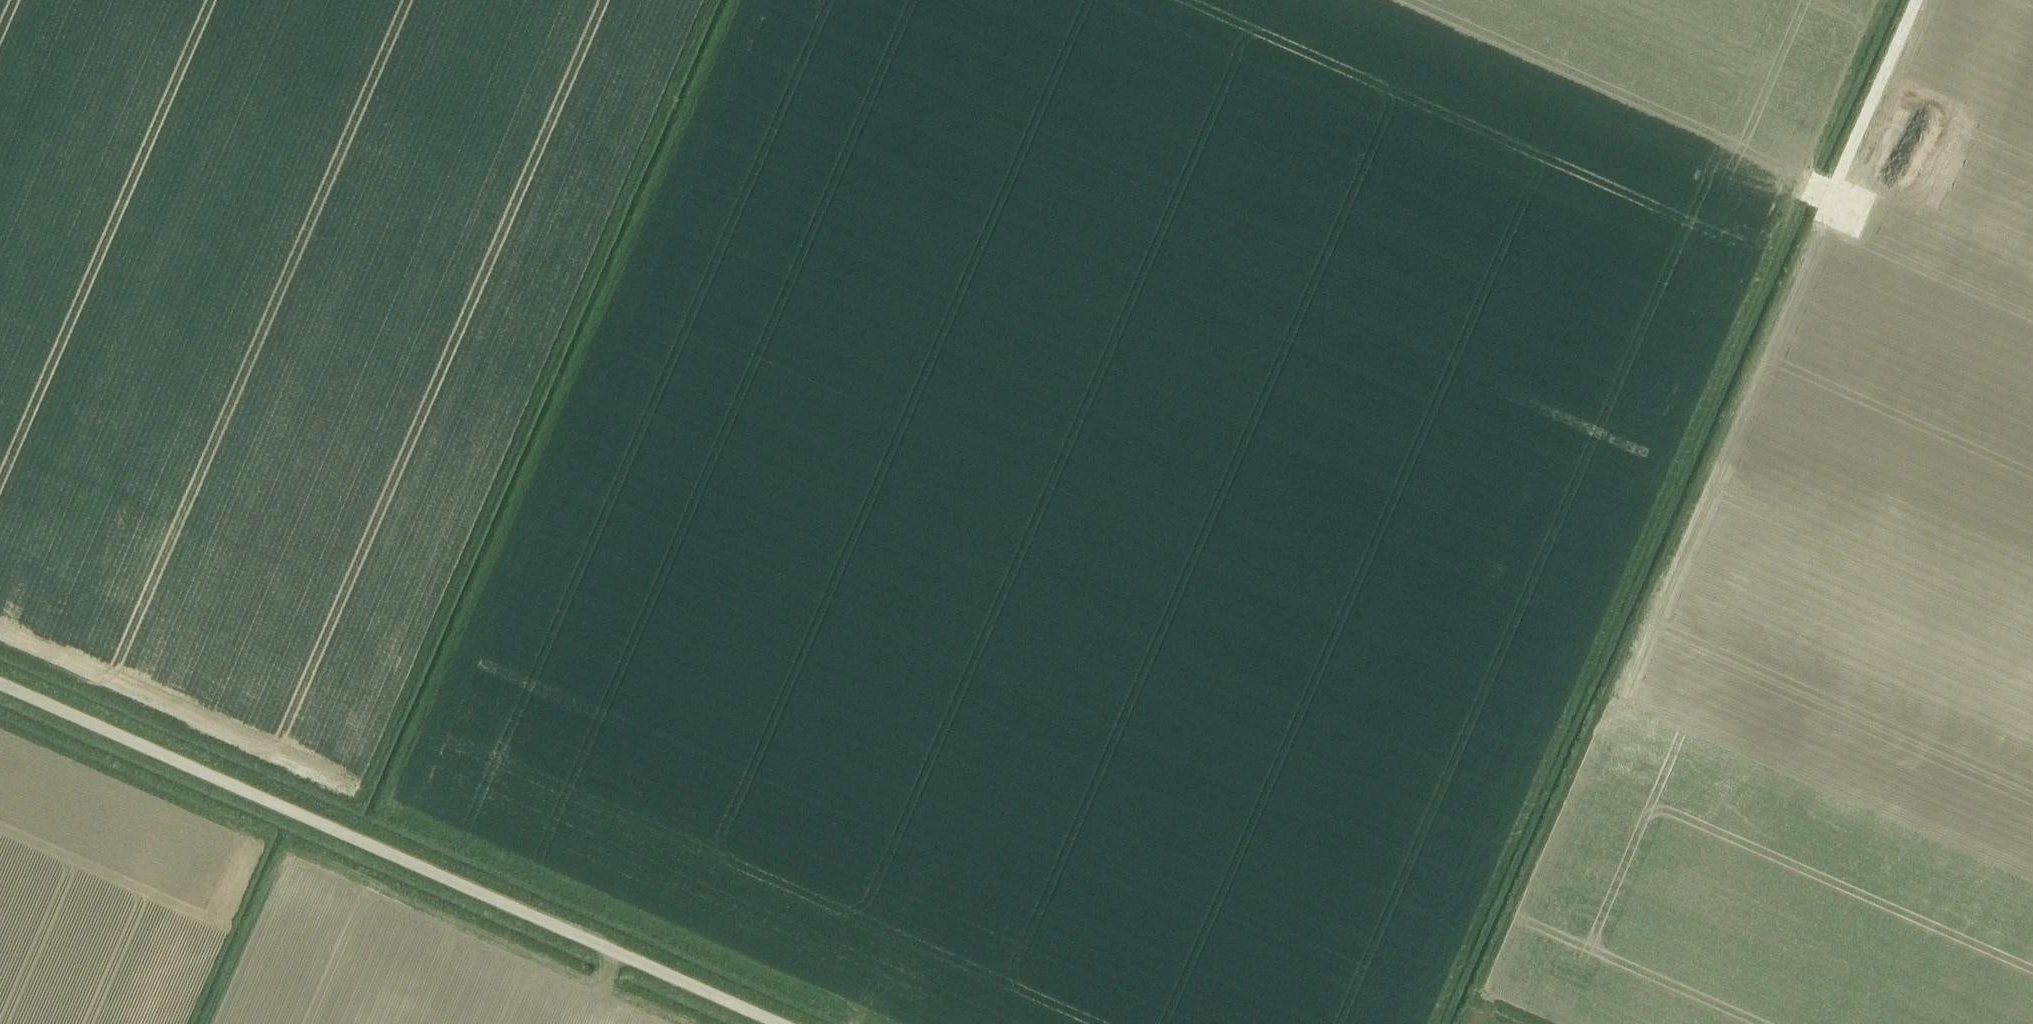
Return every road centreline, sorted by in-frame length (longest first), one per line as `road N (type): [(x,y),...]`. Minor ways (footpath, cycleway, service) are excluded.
road 1 (unclassified): [(773,1023),(0,682)]
road 2 (track): [(1617,692),(1919,0)]

